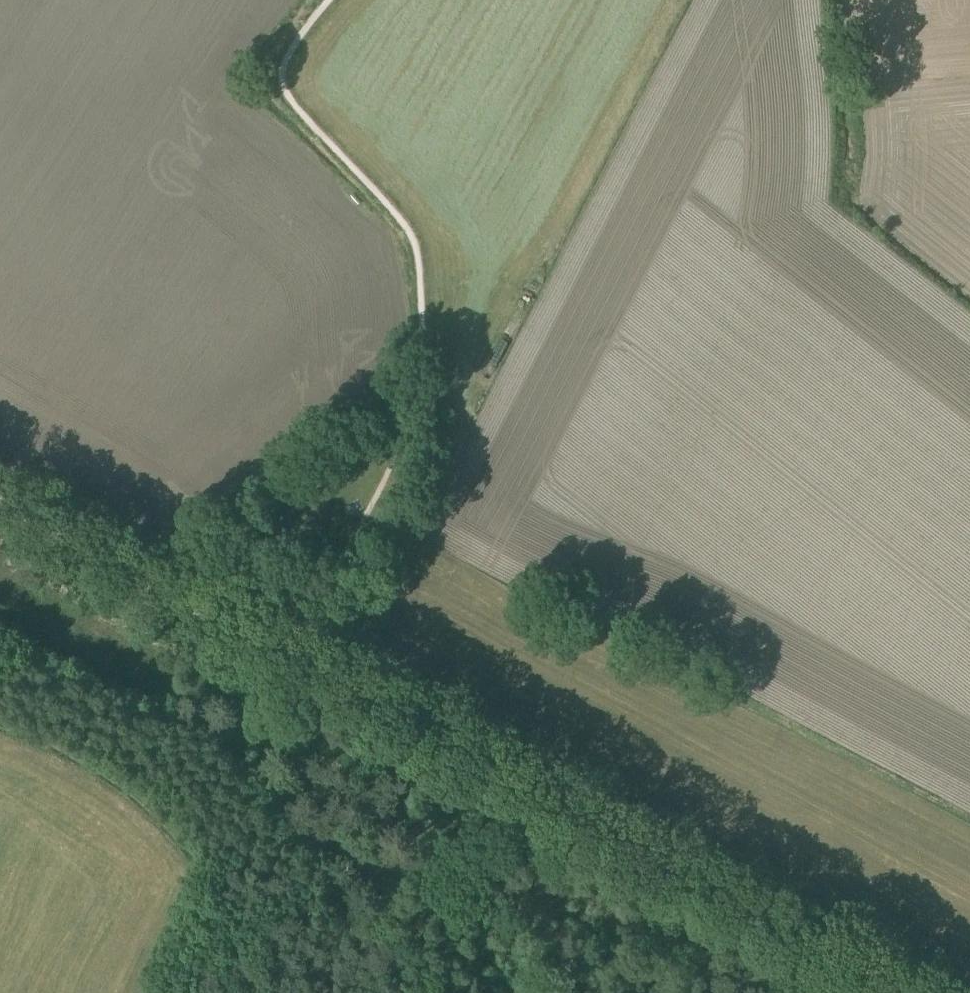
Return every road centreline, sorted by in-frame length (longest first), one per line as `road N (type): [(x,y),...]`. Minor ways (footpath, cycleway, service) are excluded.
road 1 (track): [(888,992),(519,787)]
road 2 (track): [(318,674),(0,501)]
road 3 (track): [(318,674),(317,635),(299,607),(192,555),(140,577)]
road 4 (track): [(519,787),(318,674)]

